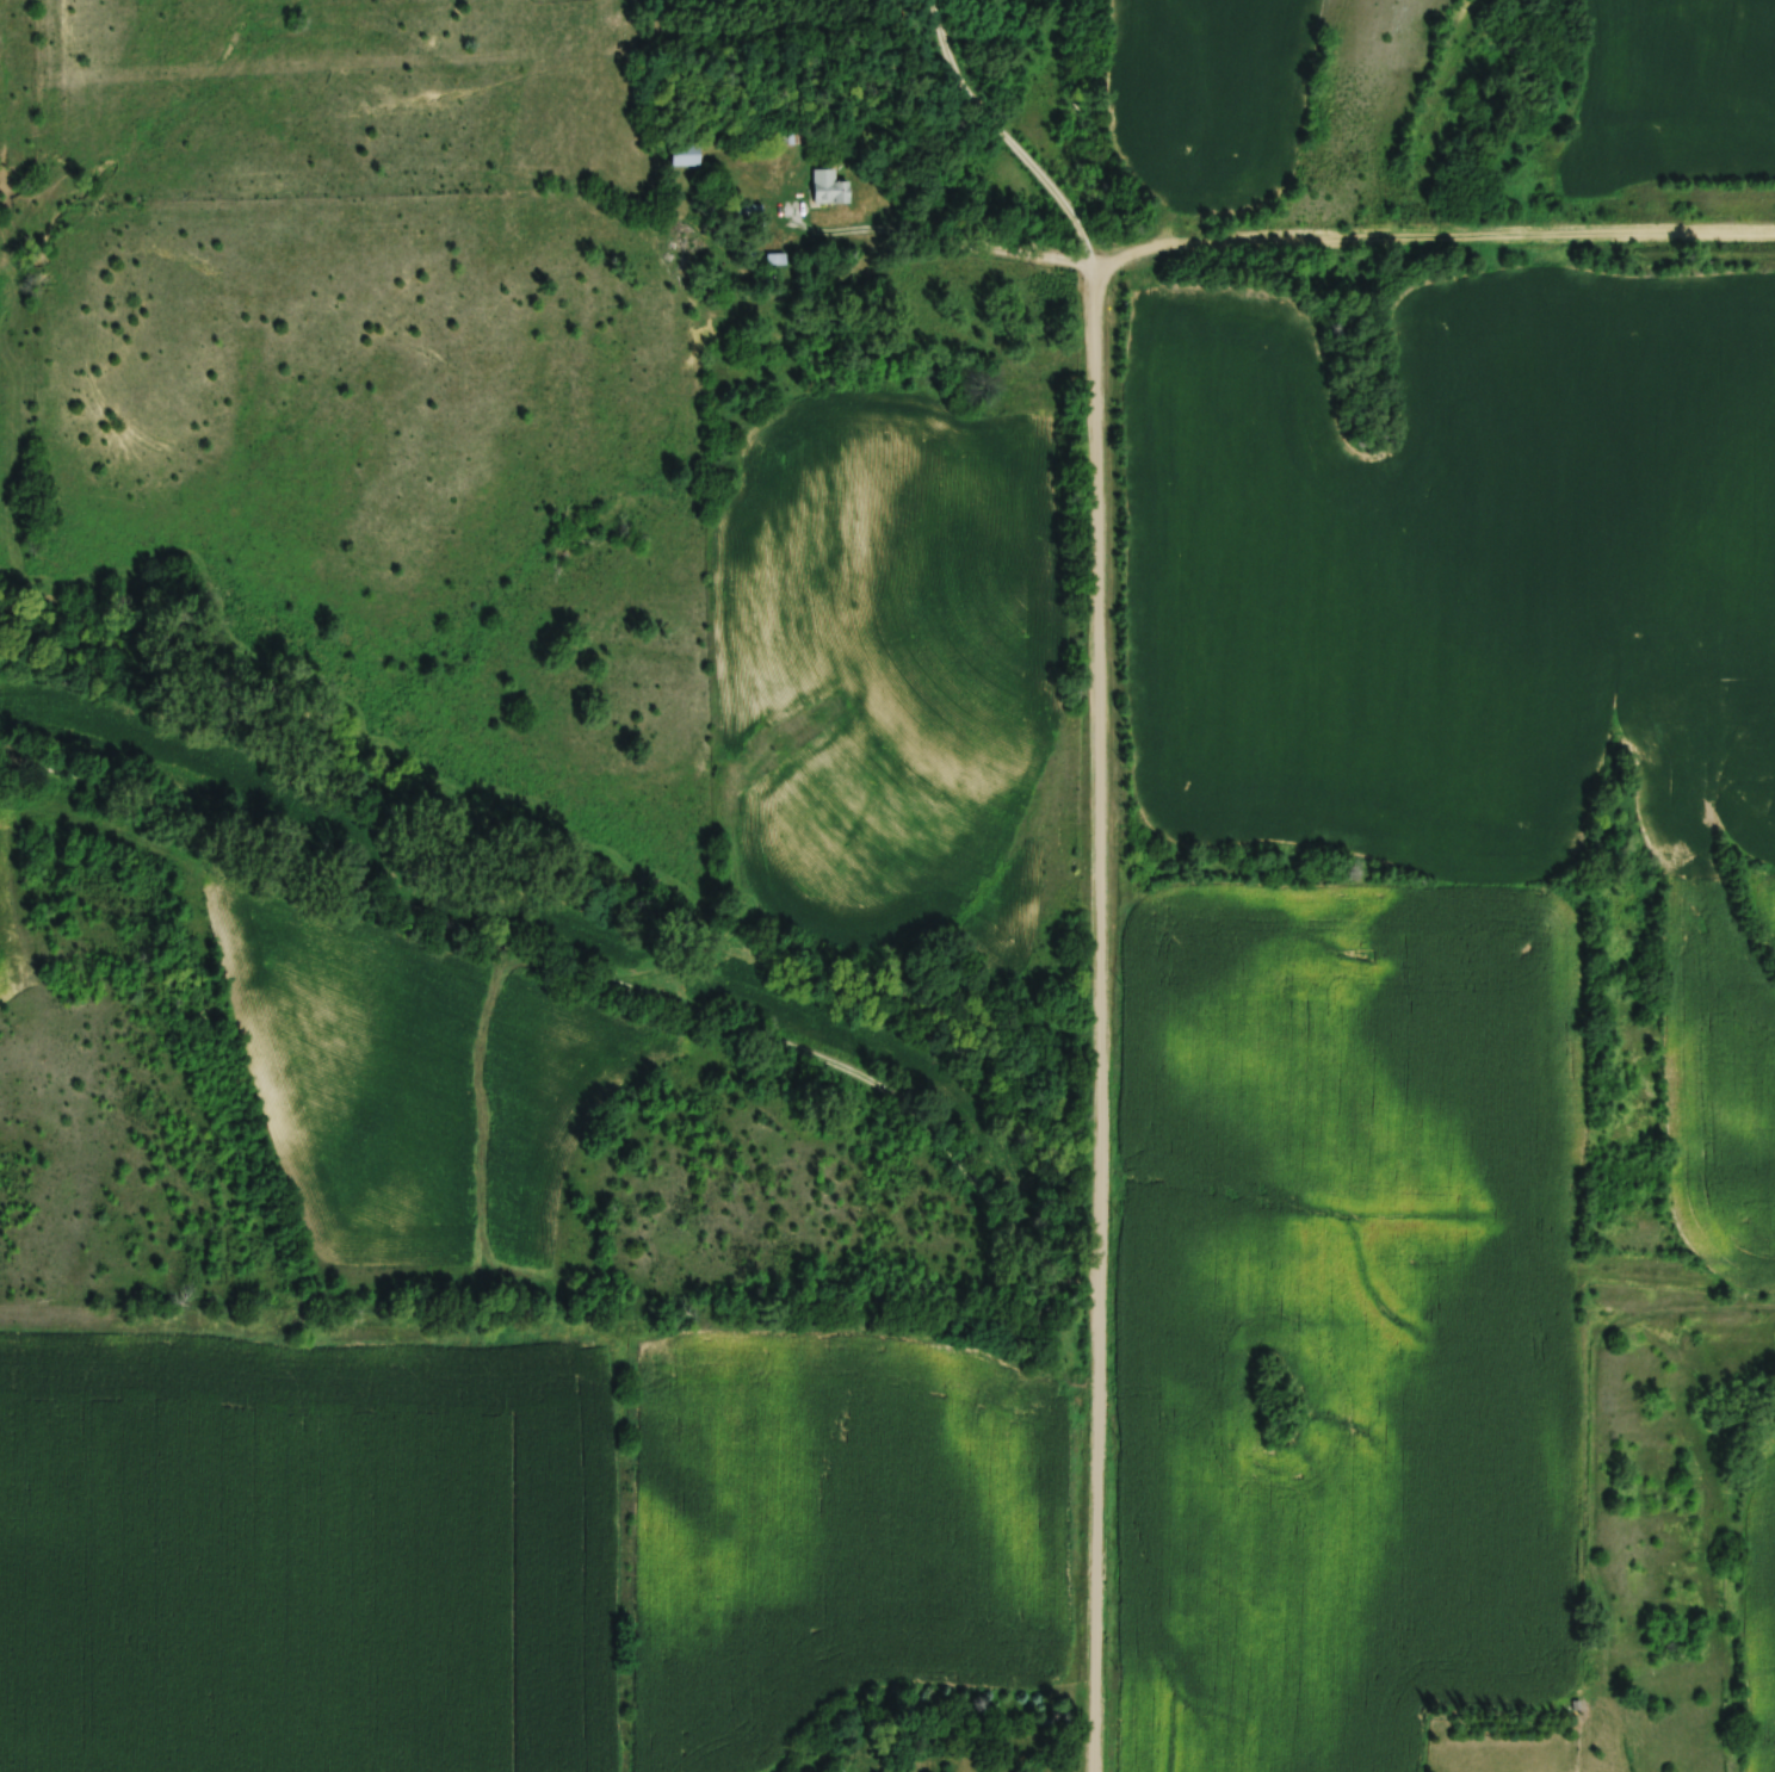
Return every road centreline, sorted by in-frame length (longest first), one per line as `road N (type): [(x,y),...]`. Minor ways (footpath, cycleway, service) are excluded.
road 1 (residential): [(1087,1771),(1099,1036),(1084,835),(1093,285),(1119,258),(1154,248),(1774,236)]

